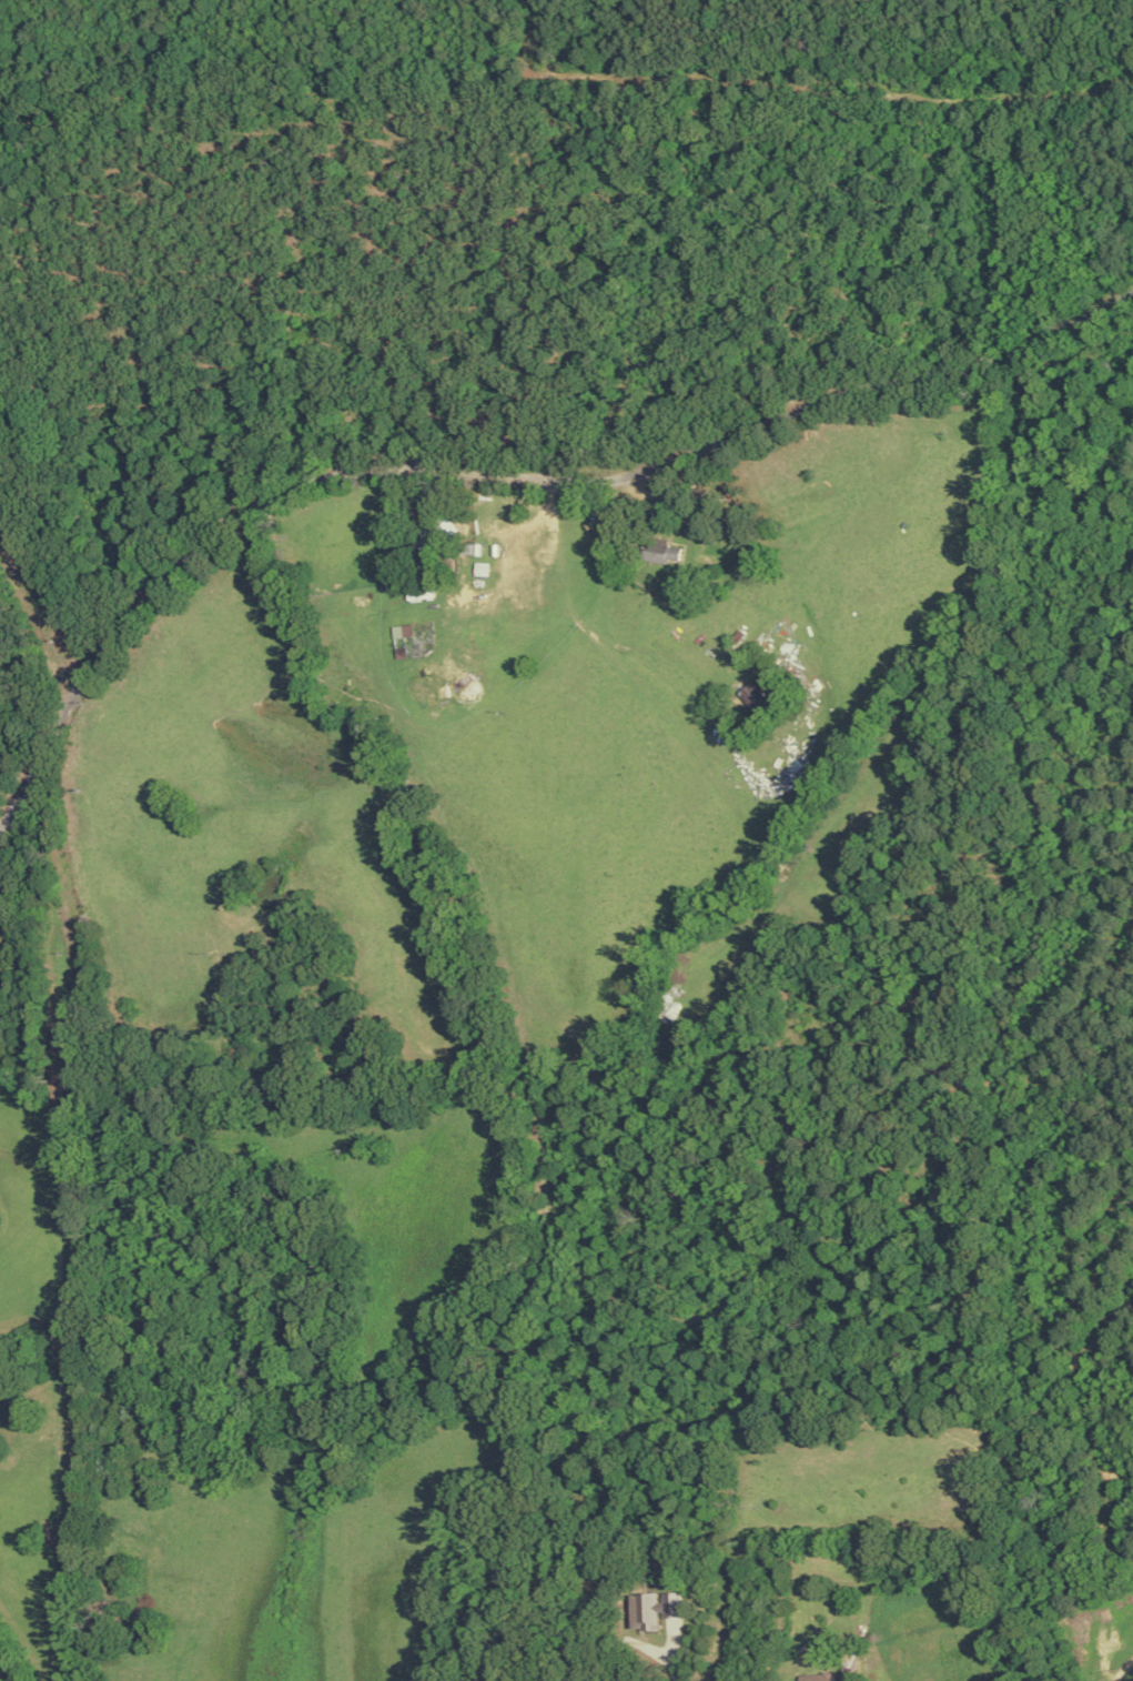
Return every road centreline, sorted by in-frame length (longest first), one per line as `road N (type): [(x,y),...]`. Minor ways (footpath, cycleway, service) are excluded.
road 1 (residential): [(0,826),(103,648),(212,538),(277,494),(386,467),(611,482),(659,470),(838,393),(970,366),(1132,290)]

